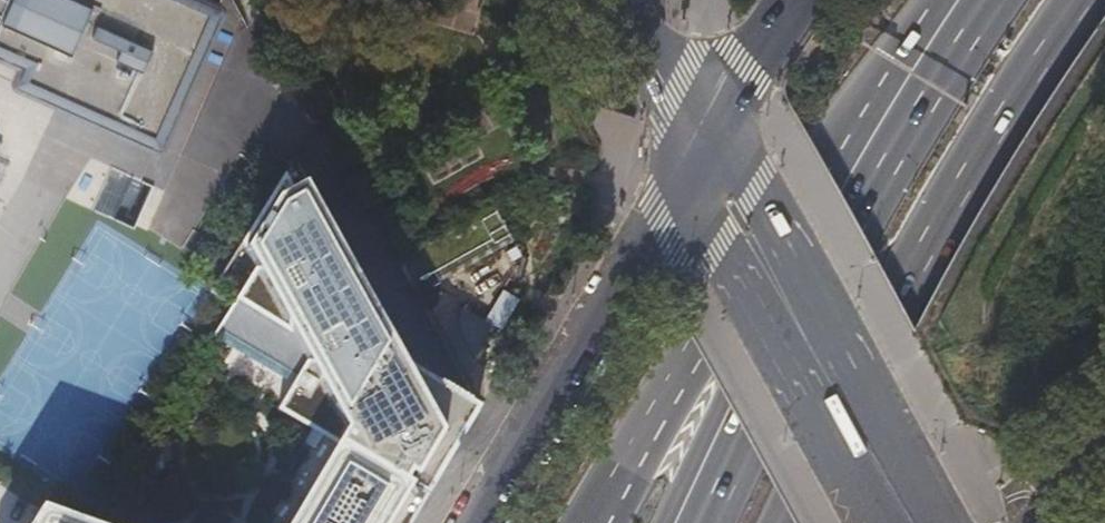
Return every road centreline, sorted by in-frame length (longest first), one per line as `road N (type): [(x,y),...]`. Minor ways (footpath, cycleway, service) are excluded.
road 1 (trunk): [(988,0),(845,231),(696,522)]
road 2 (trunk): [(879,86),(677,362),(583,522)]
road 3 (trunk): [(879,86),(622,522)]
road 4 (primary): [(696,148),(479,522)]
road 5 (tertiary): [(908,522),(696,148)]
road 6 (trunk): [(915,271),(986,139),(1079,0)]
road 7 (trunk): [(786,522),(915,271)]
road 8 (trunk): [(827,522),(915,271)]
road 9 (trunk): [(785,0),(696,148)]
road 10 (tertiary): [(696,148),(614,0)]

